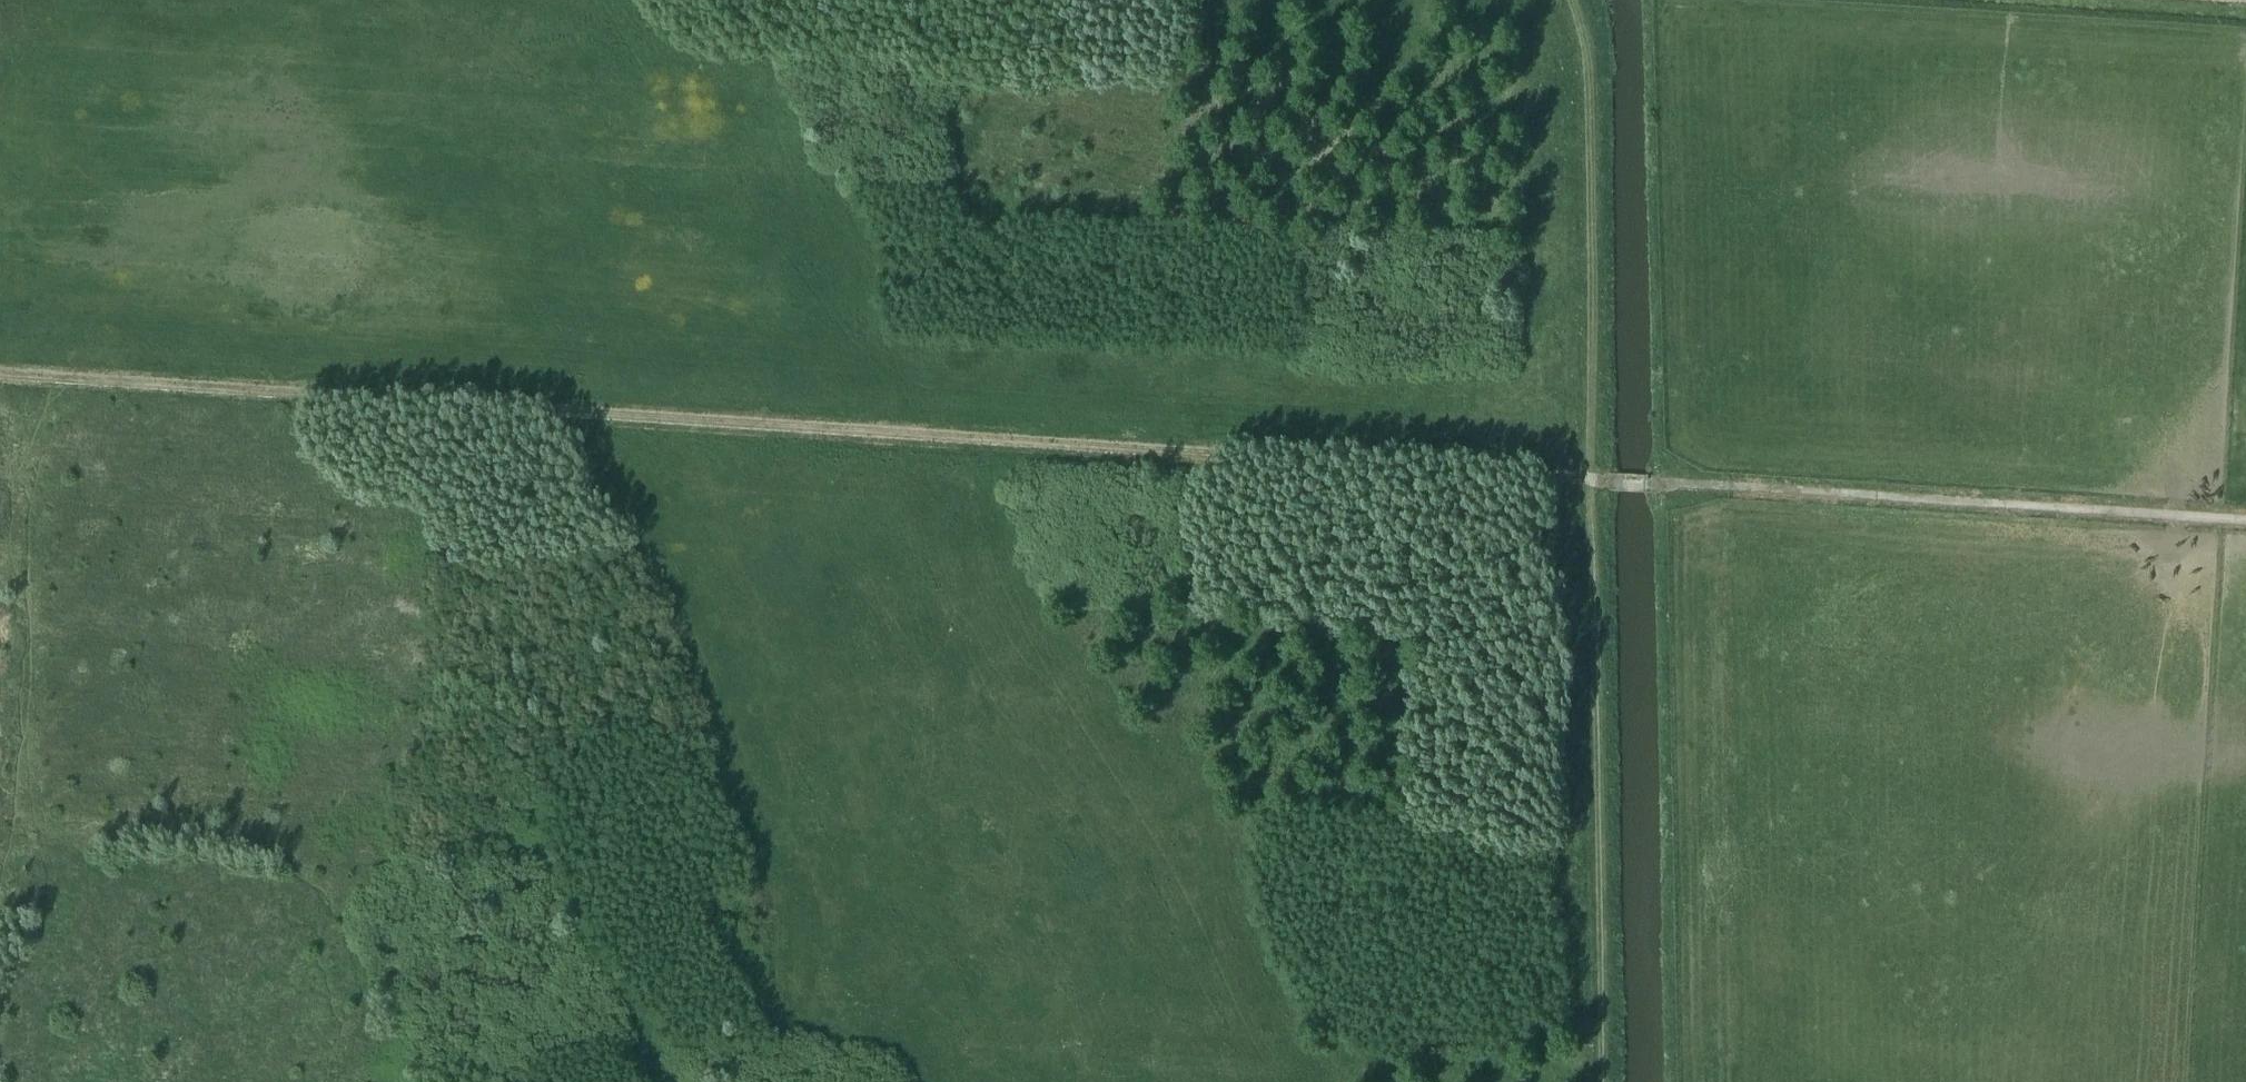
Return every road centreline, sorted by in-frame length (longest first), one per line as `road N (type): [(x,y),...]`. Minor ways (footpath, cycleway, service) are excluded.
road 1 (track): [(2245,522),(0,372)]
road 2 (track): [(1567,0),(1591,110),(1583,479),(1592,511),(1605,1081)]

